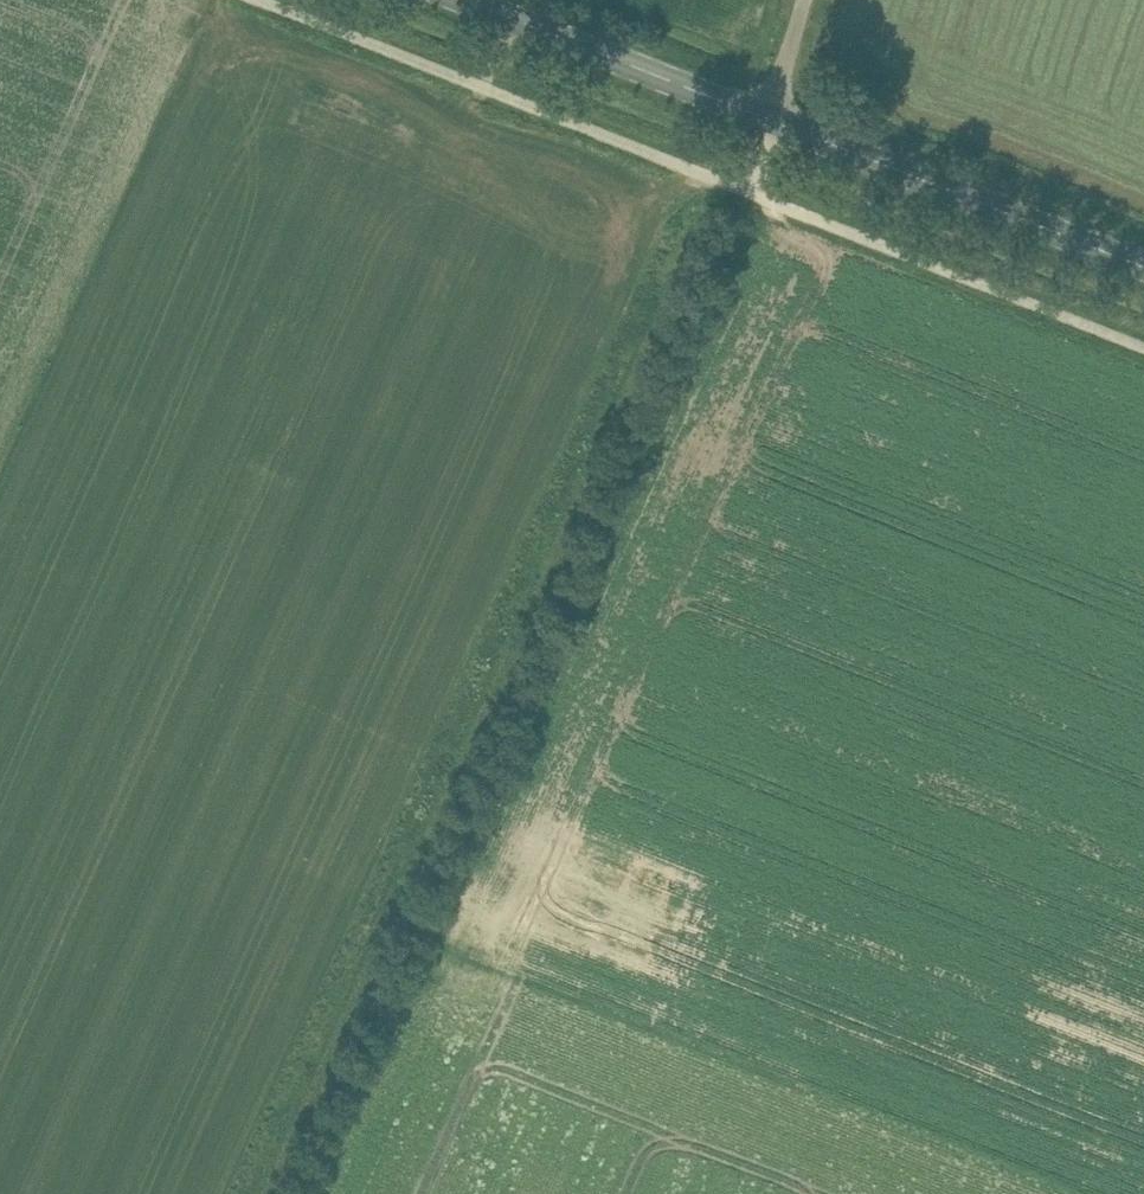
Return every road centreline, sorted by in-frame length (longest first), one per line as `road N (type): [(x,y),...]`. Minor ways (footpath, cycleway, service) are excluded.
road 1 (tertiary): [(1143,263),(765,115)]
road 2 (tertiary): [(765,115),(467,0)]

